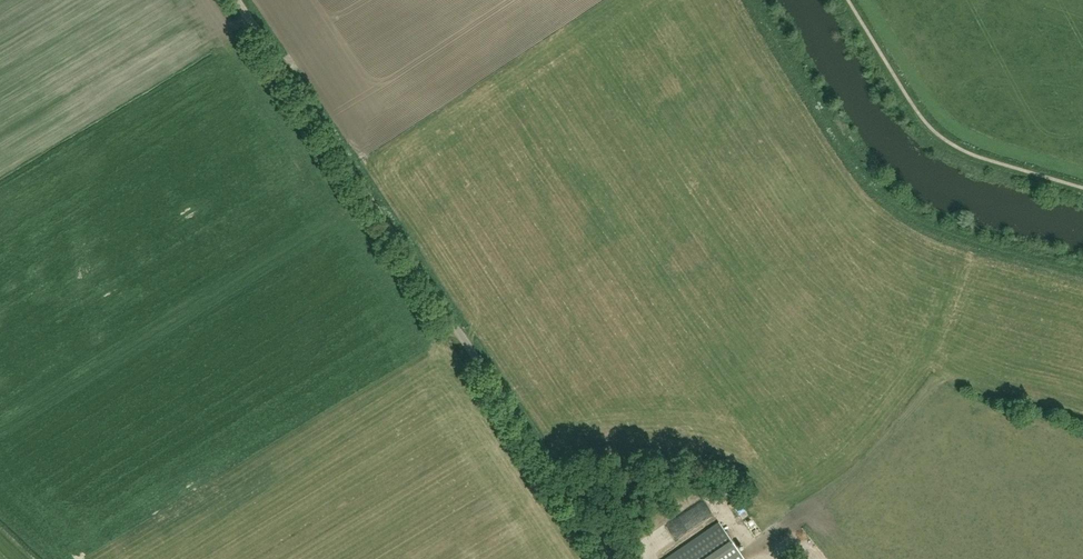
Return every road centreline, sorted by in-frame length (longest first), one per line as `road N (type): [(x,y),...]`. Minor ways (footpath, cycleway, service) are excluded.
road 1 (unclassified): [(615,558),(246,0)]
road 2 (track): [(1082,275),(911,219),(886,199),(839,146),(747,0)]

